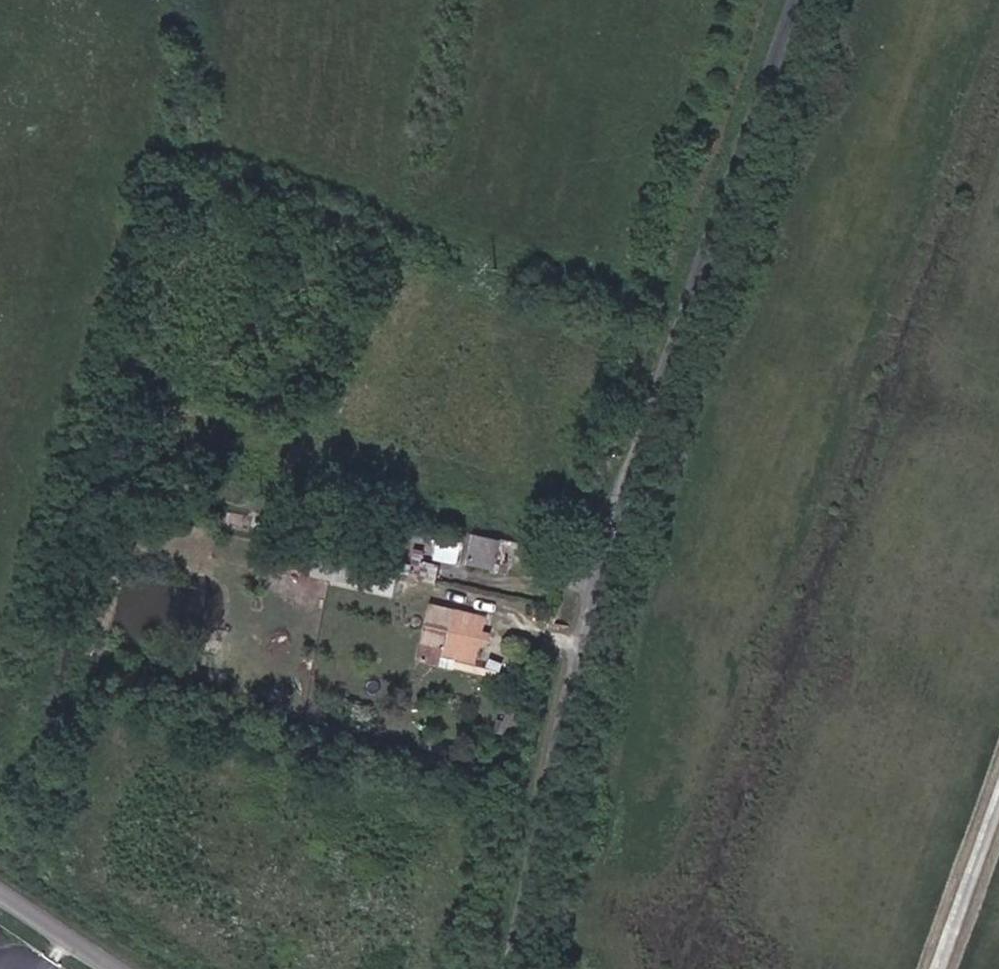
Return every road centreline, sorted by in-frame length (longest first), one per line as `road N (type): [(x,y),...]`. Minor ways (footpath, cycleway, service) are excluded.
road 1 (unclassified): [(507,968),(600,540),(792,0)]
road 2 (residential): [(998,798),(937,968)]
road 3 (unclassified): [(0,888),(120,968)]

